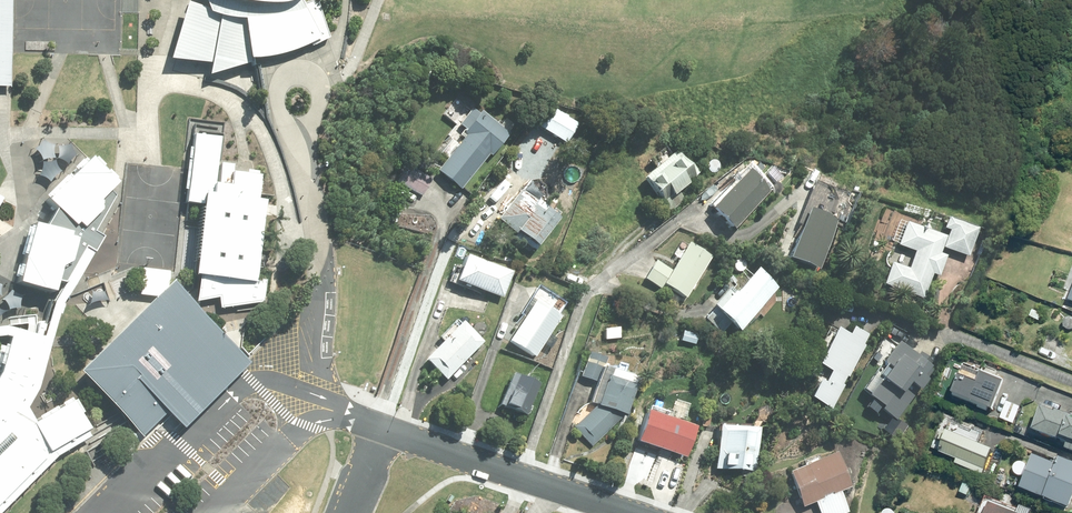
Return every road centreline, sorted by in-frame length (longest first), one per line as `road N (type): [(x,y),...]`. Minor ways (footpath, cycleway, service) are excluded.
road 1 (residential): [(349,512),(384,430),(626,512)]

